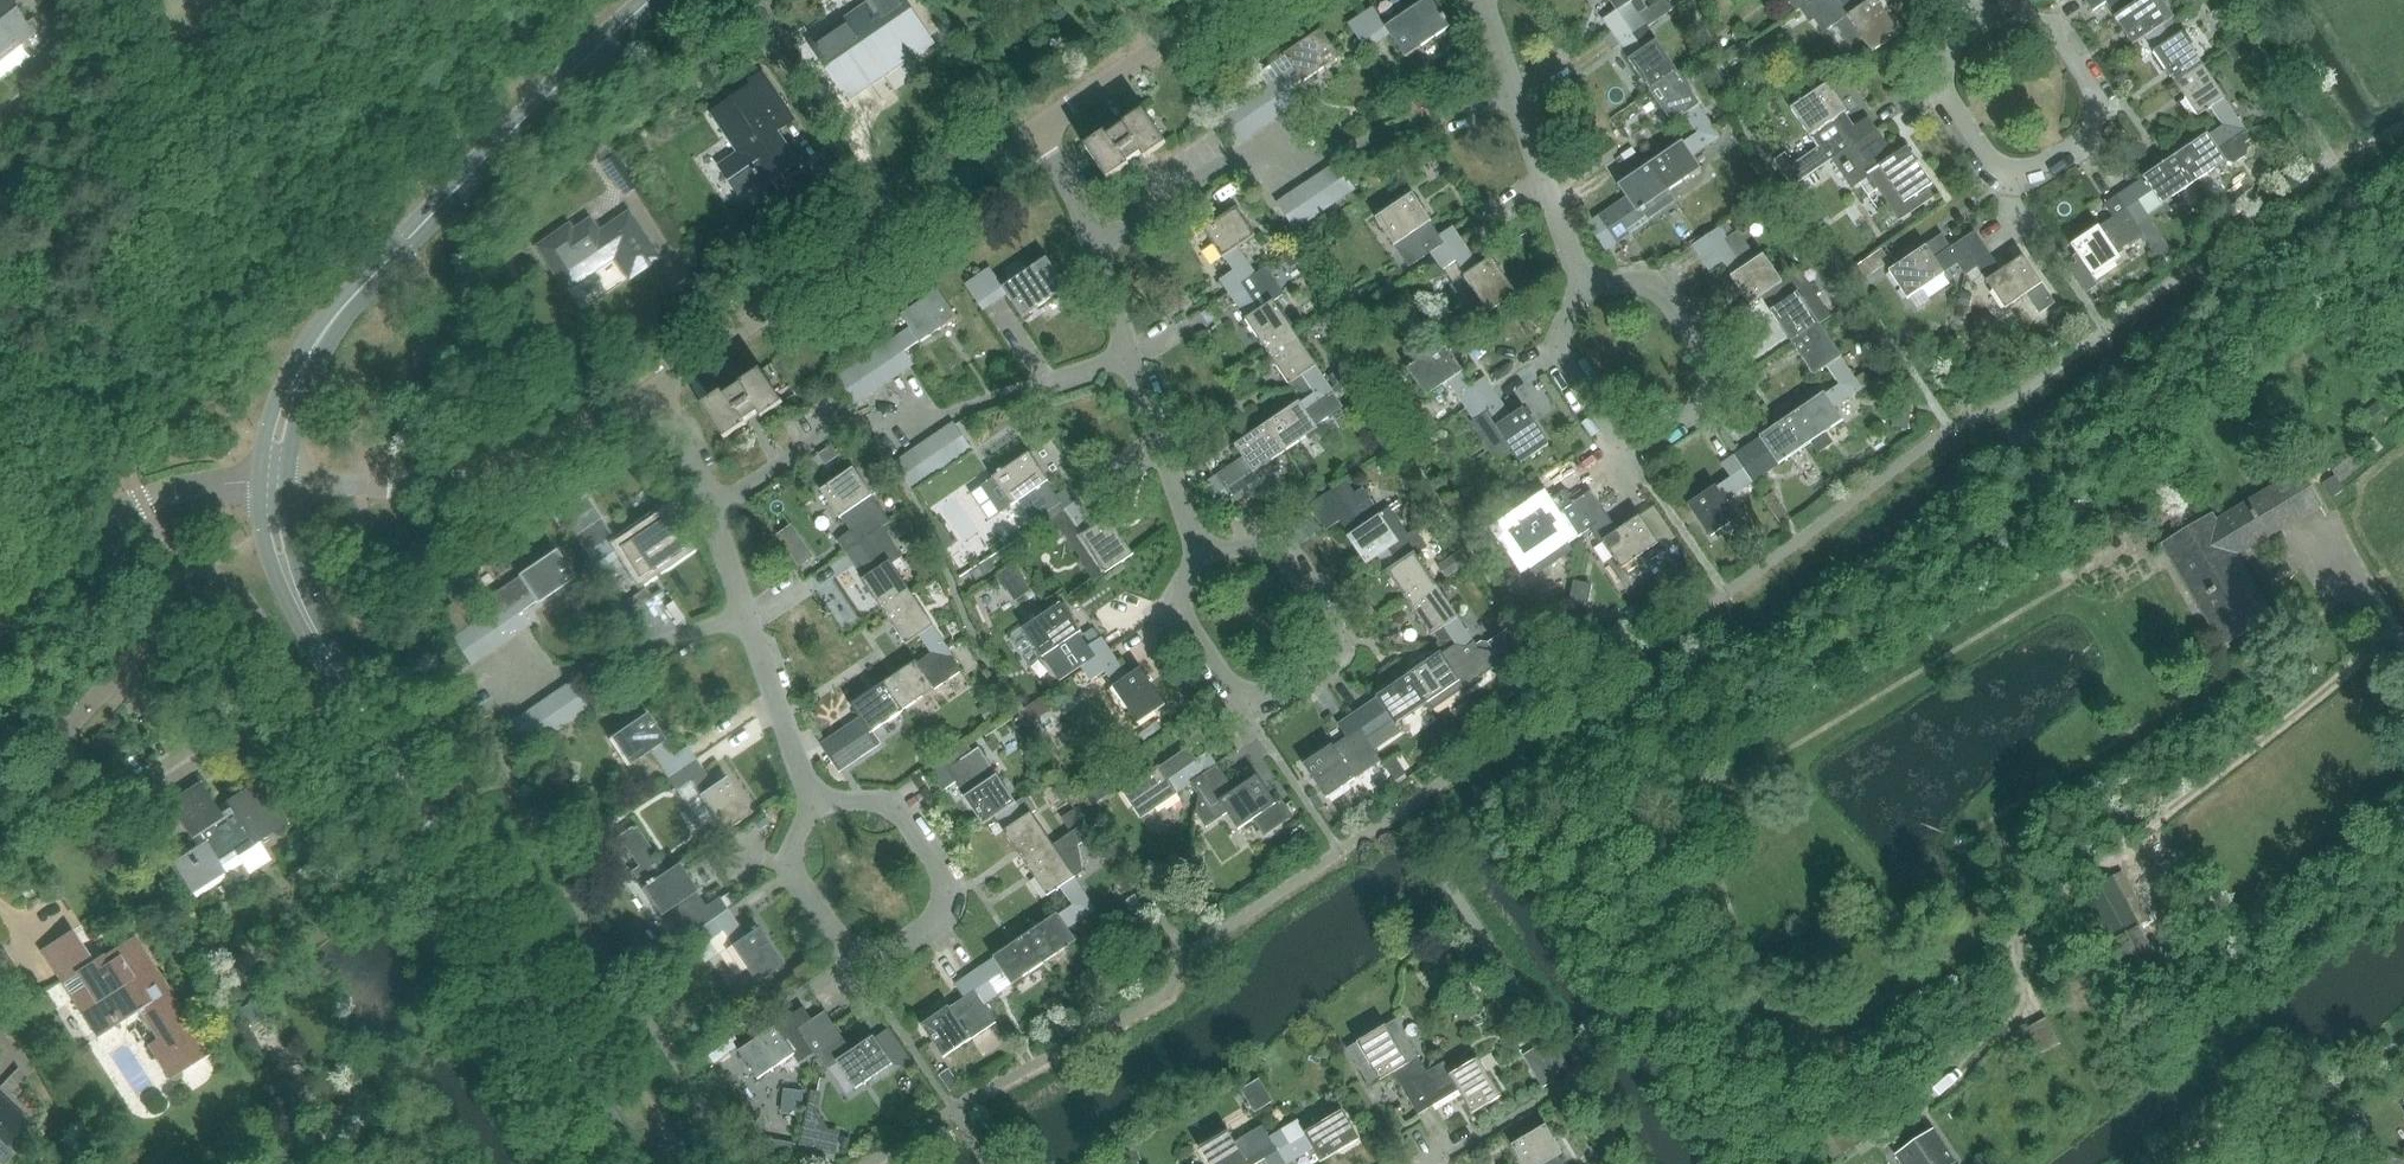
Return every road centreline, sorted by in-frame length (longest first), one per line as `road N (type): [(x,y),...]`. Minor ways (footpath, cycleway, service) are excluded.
road 1 (tertiary): [(631,1163),(315,634)]
road 2 (tertiary): [(311,352),(360,287),(512,128),(648,0)]
road 3 (residential): [(1094,246),(1221,160),(1352,148),(1520,96)]
road 4 (residential): [(718,505),(870,424),(952,410),(1129,354)]
road 5 (residential): [(1201,550),(1262,546),(1288,555),(1326,616),(1331,661),(1253,705),(1233,698),(1181,624),(1177,596)]
road 6 (residential): [(674,383),(1027,133)]
road 7 (residential): [(285,481),(418,487),(517,469),(615,423),(674,383)]
road 8 (residential): [(911,829),(941,873),(939,915),(859,972),(829,948),(800,891),(796,858),(814,802)]
road 9 (residential): [(1669,309),(1699,362),(1703,389),(1688,418),(1658,440),(1624,445),(1601,435),(1571,370),(1566,328),(1582,284)]
road 10 (residential): [(1961,11),(1947,95),(1995,171),(2016,177),(2051,169),(2084,144),(2098,122),(2099,98)]
road 11 (residential): [(814,802),(718,505)]
road 12 (unclassified): [(0,617),(81,541),(143,502),(257,480)]
road 13 (residential): [(1027,133),(1224,0)]
road 14 (residential): [(1201,550),(1129,354)]
road 15 (residential): [(1582,284),(1520,96)]
road 16 (residential): [(0,797),(136,658)]
road 17 (residential): [(2099,98),(2089,70),(2054,32),(1961,11)]
road 18 (tertiary): [(257,480),(277,579),(300,626),(315,634)]
road 19 (tertiary): [(315,634),(291,547),(285,481)]
road 20 (tertiary): [(311,352),(296,359),(280,386),(257,480)]
road 21 (residential): [(1094,246),(1074,193),(1027,133)]
road 22 (tertiary): [(285,481),(311,352)]
road 23 (residential): [(718,505),(674,383)]

